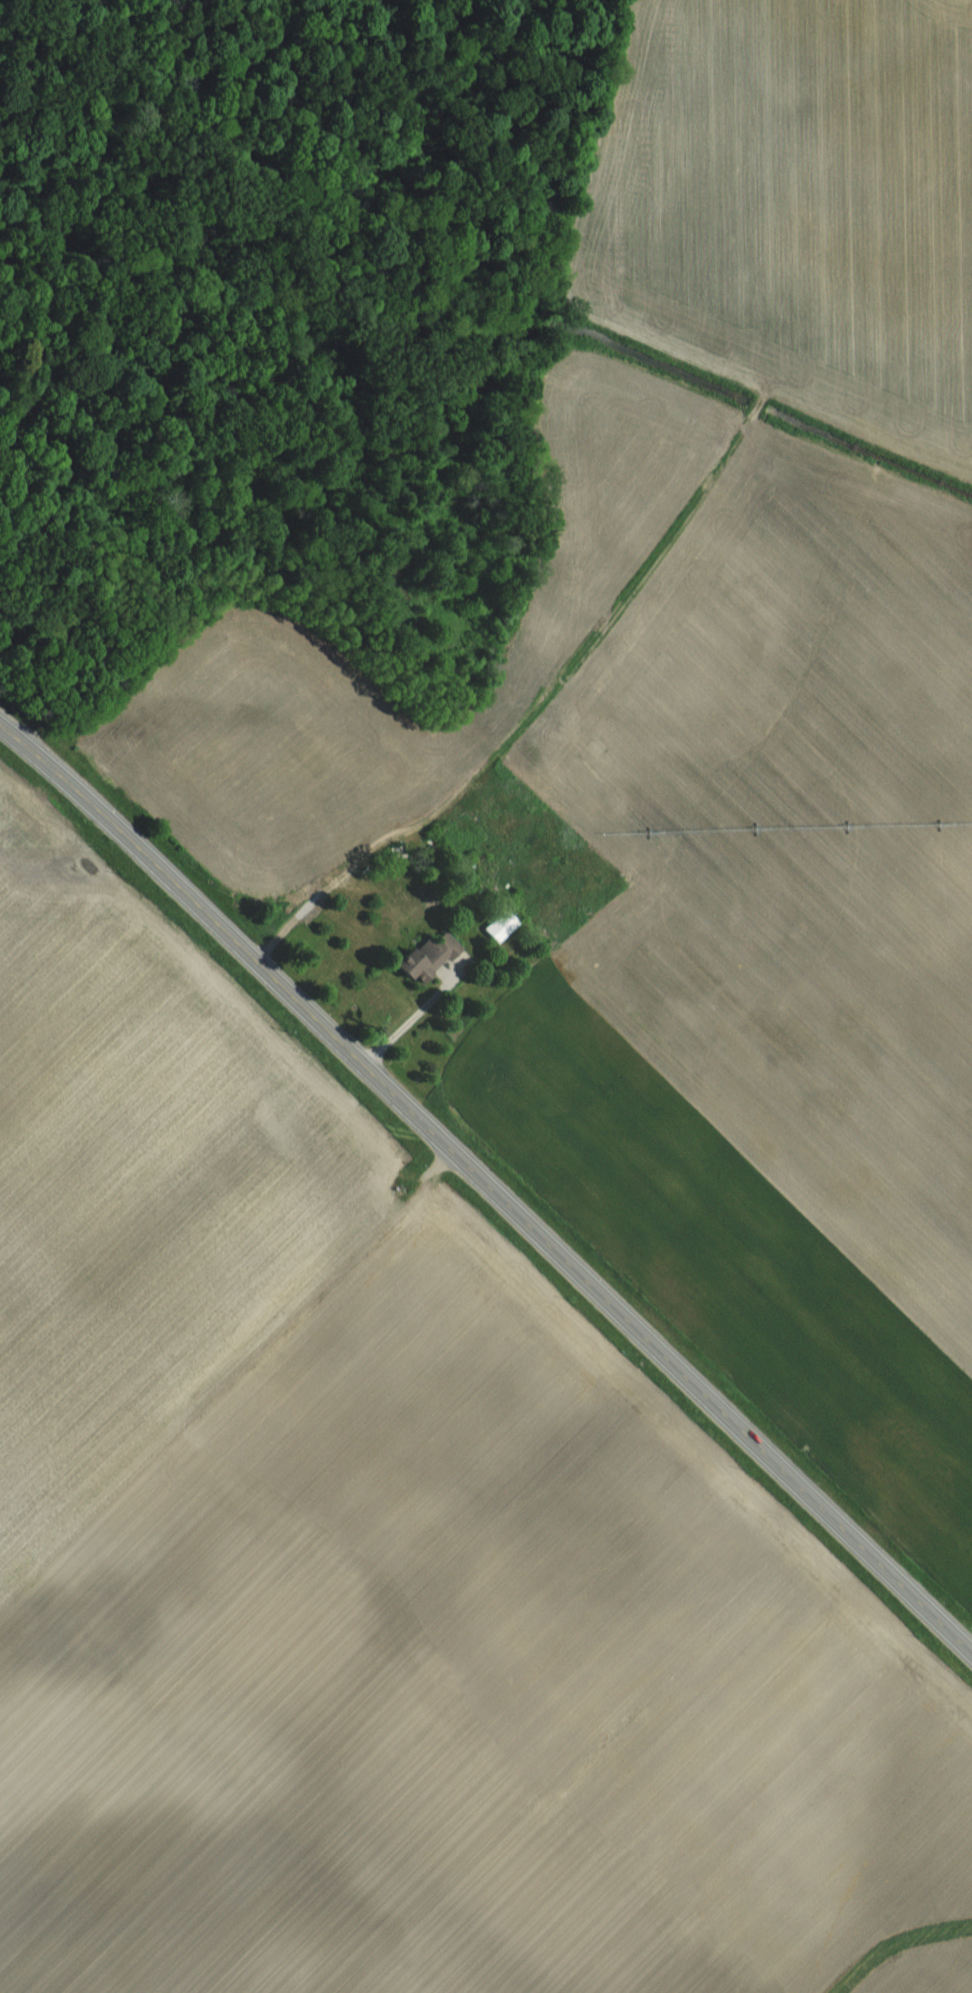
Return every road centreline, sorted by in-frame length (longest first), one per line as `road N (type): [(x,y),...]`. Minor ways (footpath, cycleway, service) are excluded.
road 1 (primary): [(971,1650),(74,786),(0,724)]

